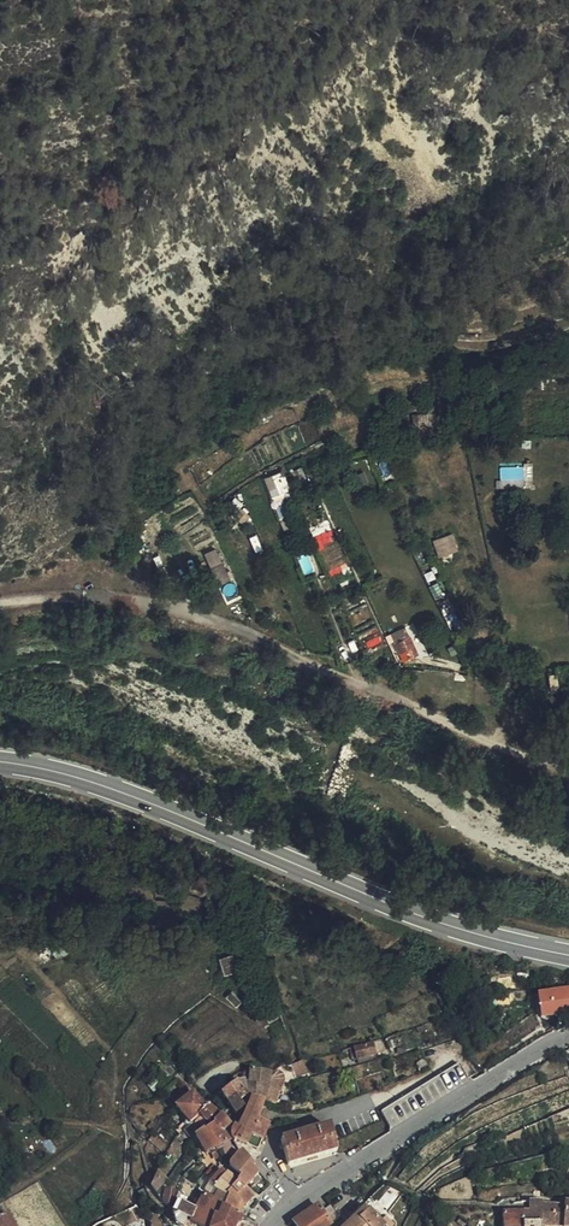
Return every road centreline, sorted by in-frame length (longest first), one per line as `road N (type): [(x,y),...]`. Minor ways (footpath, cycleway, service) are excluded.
road 1 (track): [(568,769),(513,757),(378,689),(160,604),(71,598),(0,603)]
road 2 (tertiary): [(0,761),(144,801),(423,917),(568,954)]
road 3 (residential): [(568,1037),(305,1192),(272,1225)]

